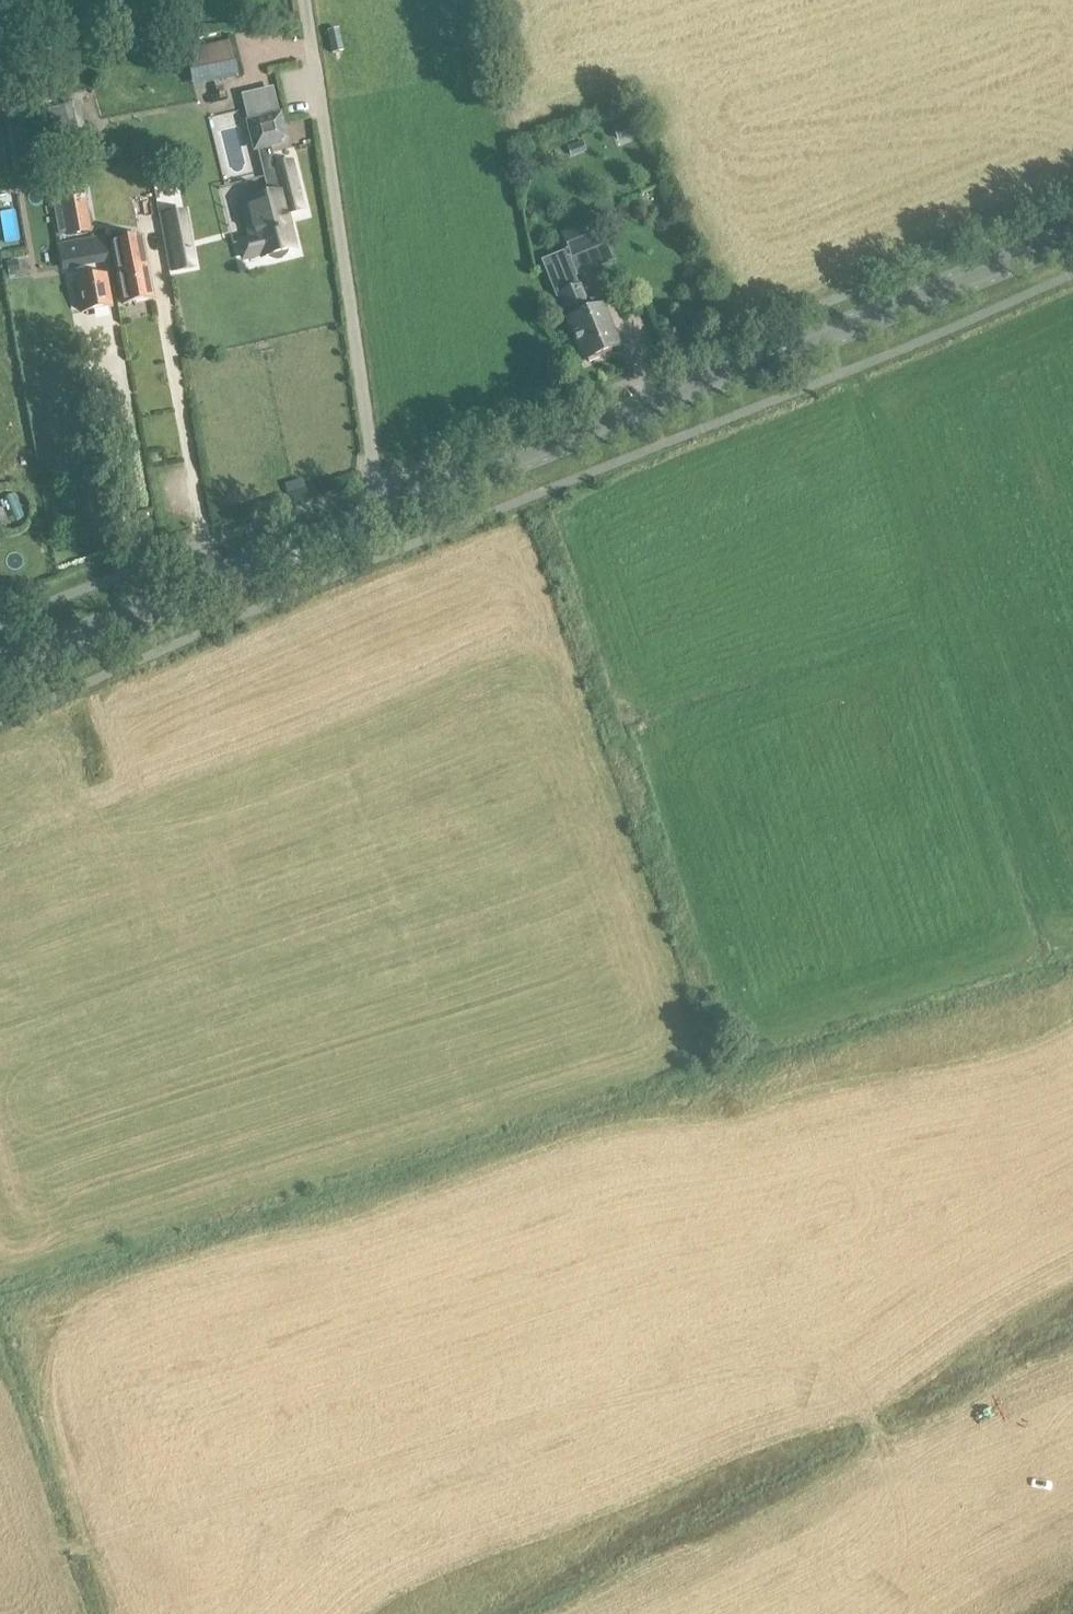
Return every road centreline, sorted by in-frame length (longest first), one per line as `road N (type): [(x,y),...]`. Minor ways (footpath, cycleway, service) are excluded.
road 1 (secondary): [(0,680),(381,518),(1072,243)]

